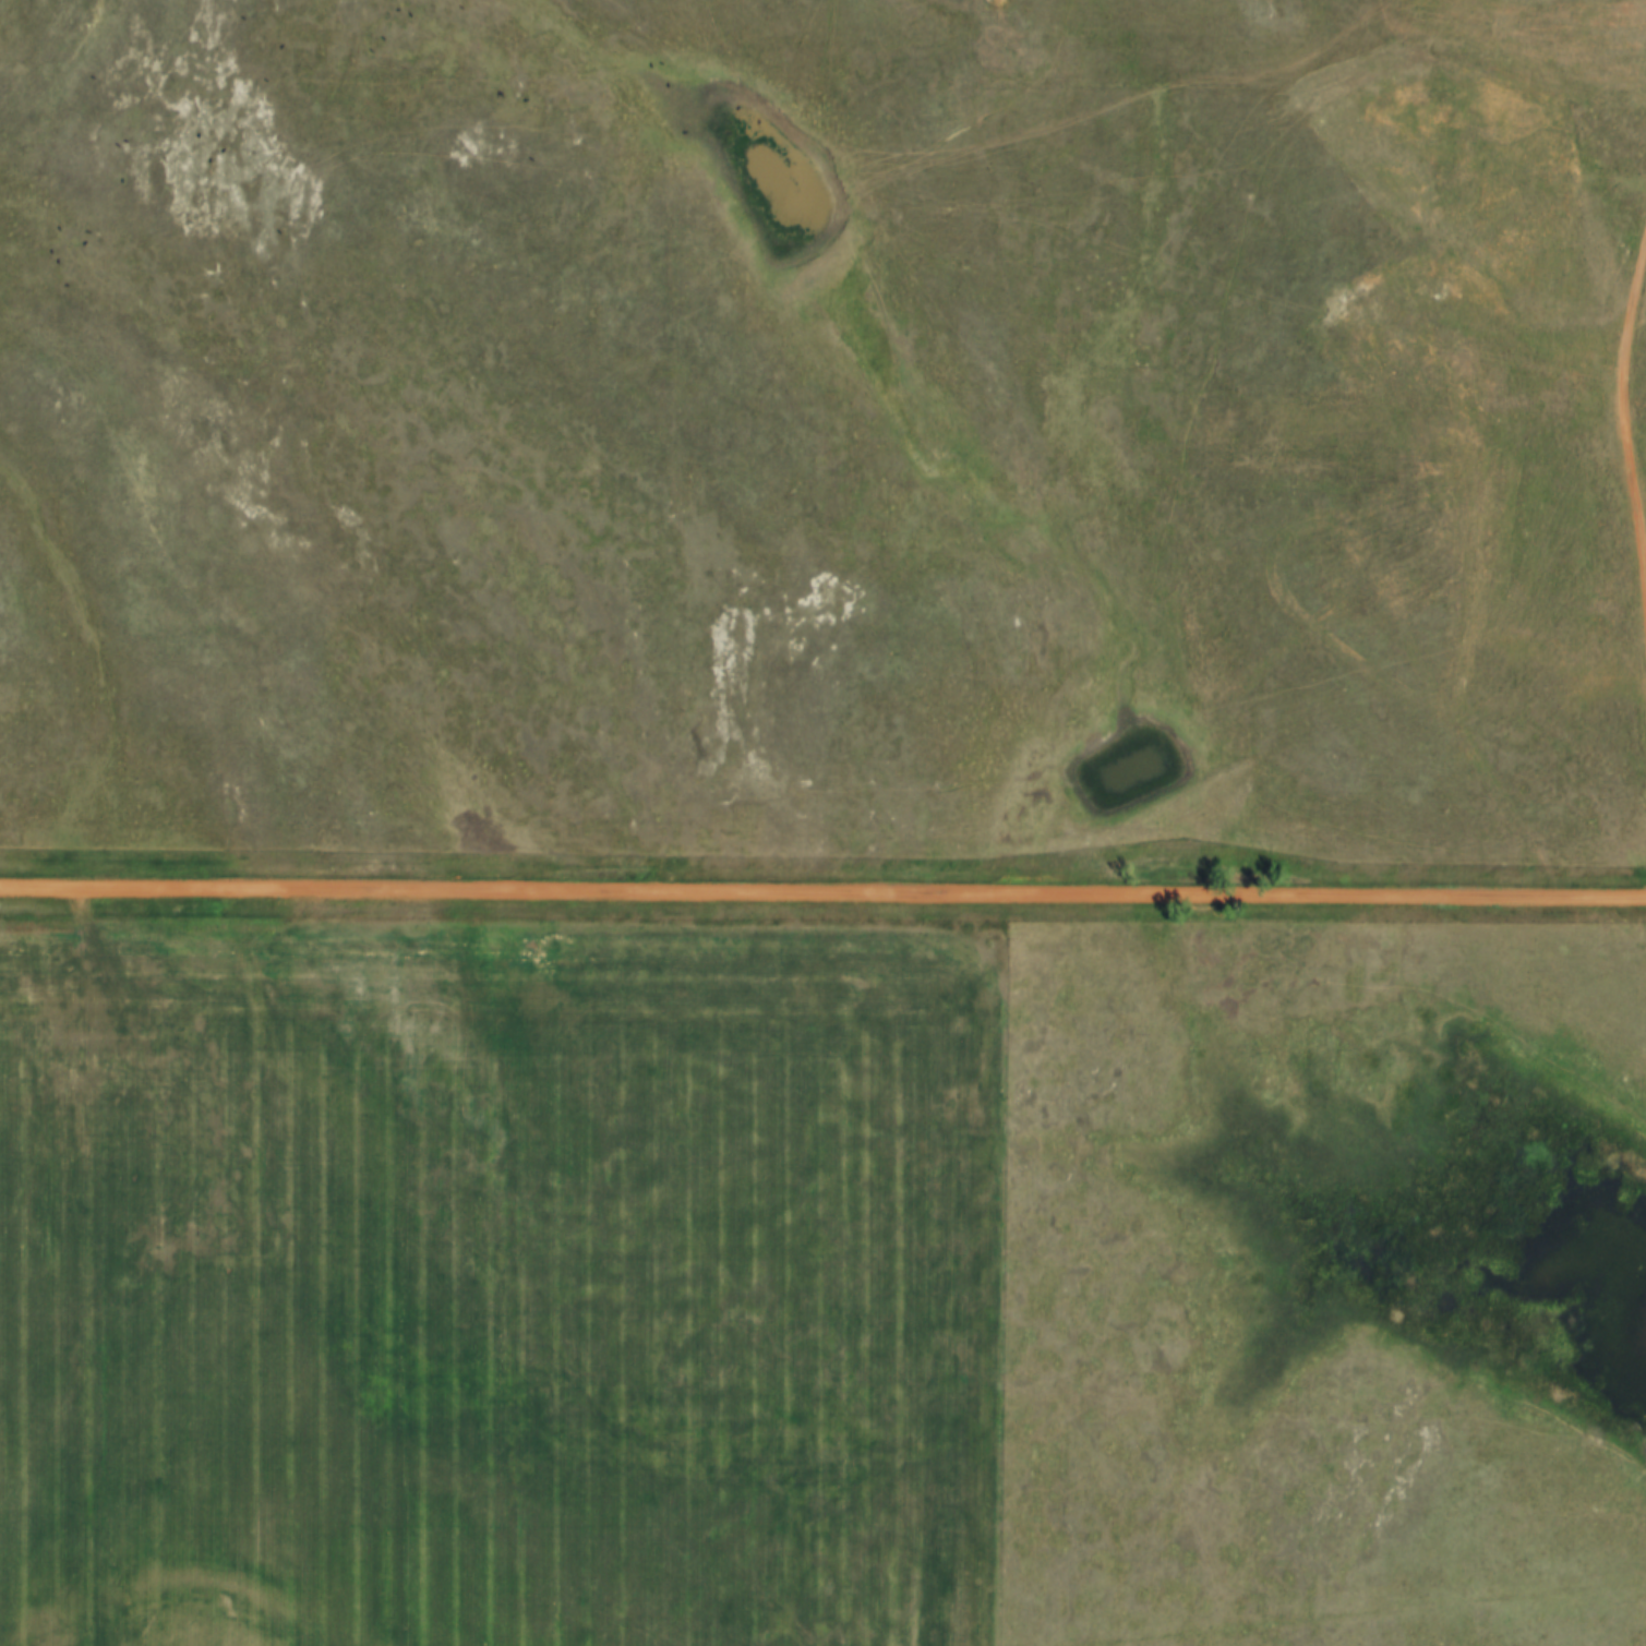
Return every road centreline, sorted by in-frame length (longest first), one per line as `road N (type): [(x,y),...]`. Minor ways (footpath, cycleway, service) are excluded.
road 1 (residential): [(0,891),(1645,899)]

